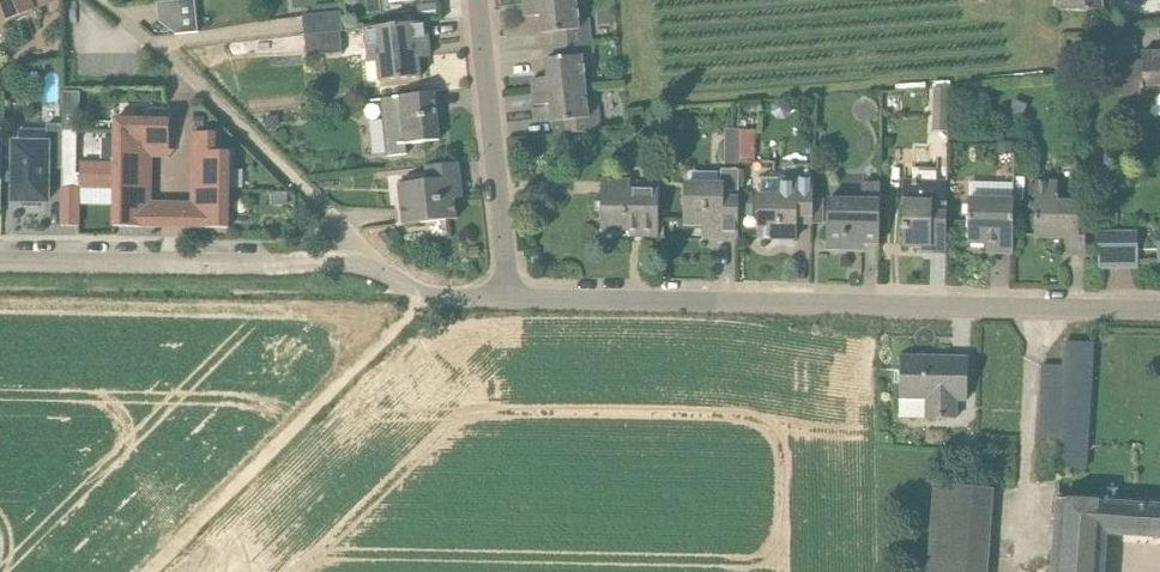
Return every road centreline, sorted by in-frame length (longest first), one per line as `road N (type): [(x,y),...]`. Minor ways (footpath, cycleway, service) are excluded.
road 1 (residential): [(508,298),(1159,310)]
road 2 (residential): [(0,262),(346,261),(394,277),(422,297),(508,298)]
road 3 (track): [(422,297),(149,571)]
road 4 (residential): [(473,0),(508,298)]

